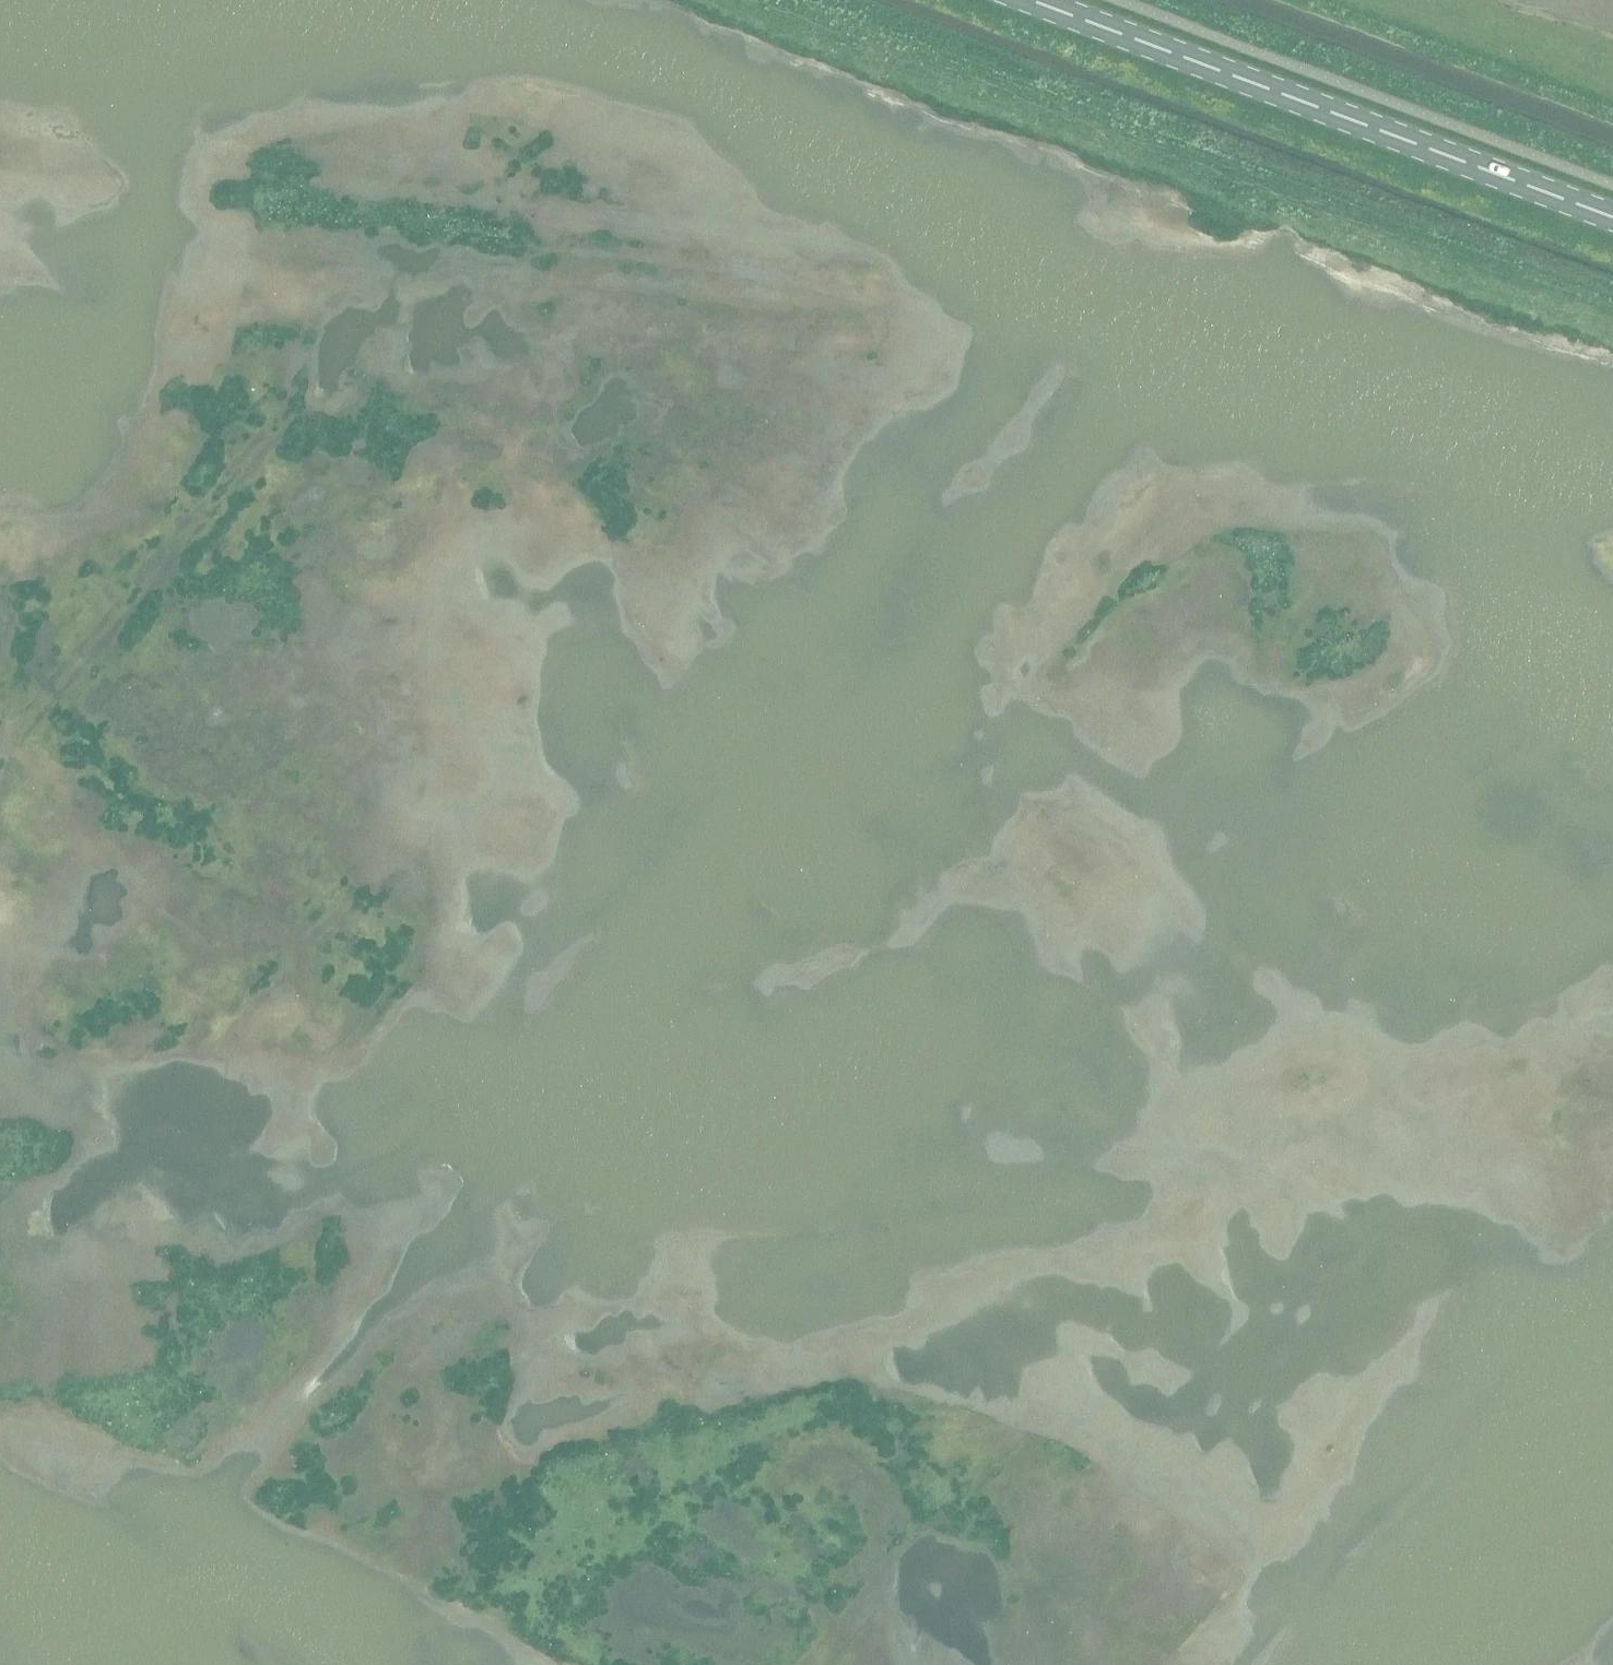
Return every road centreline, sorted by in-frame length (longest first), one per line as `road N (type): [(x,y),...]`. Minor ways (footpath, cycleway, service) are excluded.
road 1 (primary): [(1612,219),(1028,0)]

